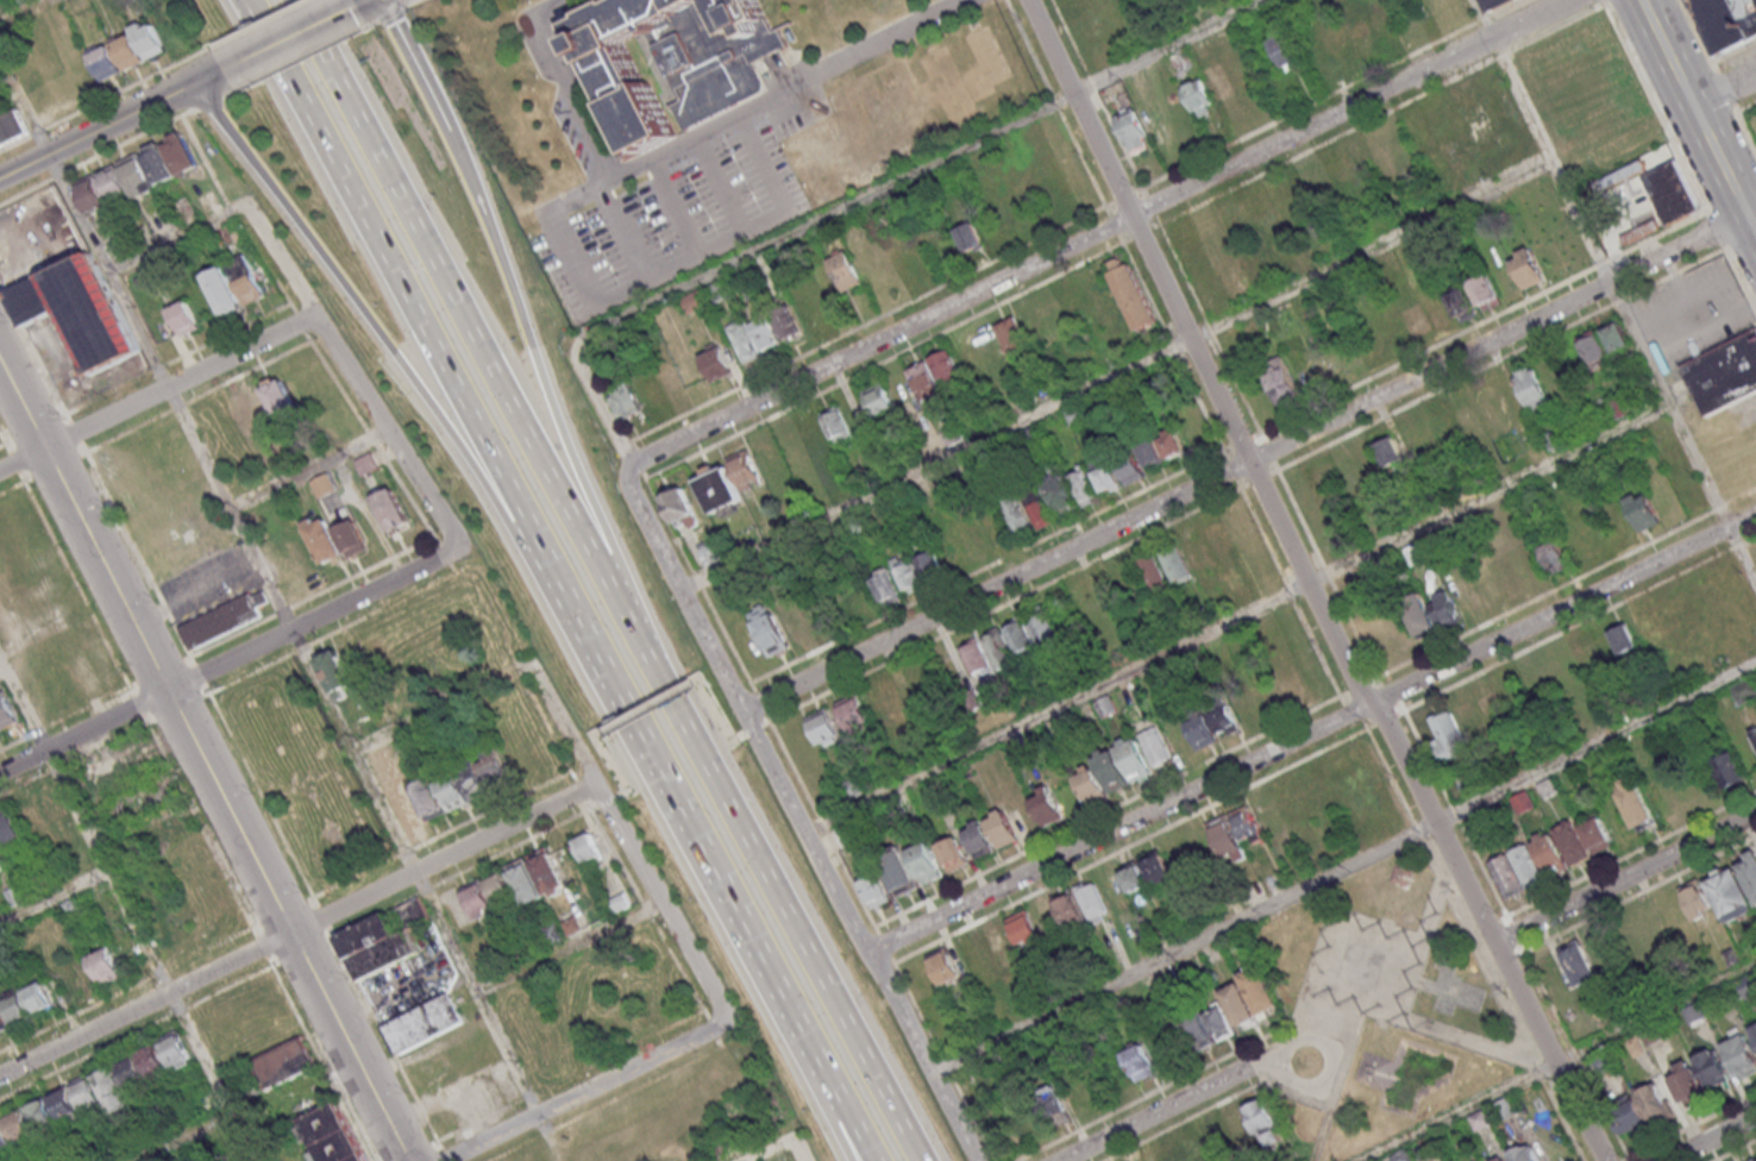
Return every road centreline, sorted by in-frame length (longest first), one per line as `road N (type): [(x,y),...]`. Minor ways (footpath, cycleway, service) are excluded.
road 1 (residential): [(1606,1160),(1390,721),(1371,707),(1248,462),(1033,0)]
road 2 (residential): [(1745,215),(741,711)]
road 3 (residential): [(1568,0),(635,462),(625,478)]
road 4 (residential): [(1755,516),(866,953)]
road 5 (residential): [(406,1160),(0,364)]
road 6 (residential): [(979,1160),(847,920),(625,478)]
road 7 (motorway): [(628,628),(289,0)]
road 8 (residential): [(595,783),(0,1075)]
road 9 (motorway): [(532,538),(832,1105)]
road 10 (motorway): [(242,0),(532,538)]
road 11 (motorway): [(918,1160),(628,628)]
road 12 (motorway): [(194,83),(498,507),(532,538)]
road 13 (residential): [(449,546),(0,774)]
road 14 (motorway): [(603,527),(449,132)]
road 15 (residential): [(449,546),(447,528),(245,205)]
road 16 (residential): [(720,1013),(528,664)]
road 17 (residential): [(314,314),(0,469)]
road 18 (residential): [(442,1160),(710,1029),(720,1013)]
road 19 (residential): [(1755,812),(1497,940)]
road 20 (tertiary): [(242,61),(0,177)]
road 21 (residential): [(1307,1062),(1254,1063),(1065,1160)]
road 22 (secondary): [(1755,237),(1640,0)]
road 23 (residential): [(966,0),(739,114)]
road 24 (motorway): [(449,132),(386,0)]

